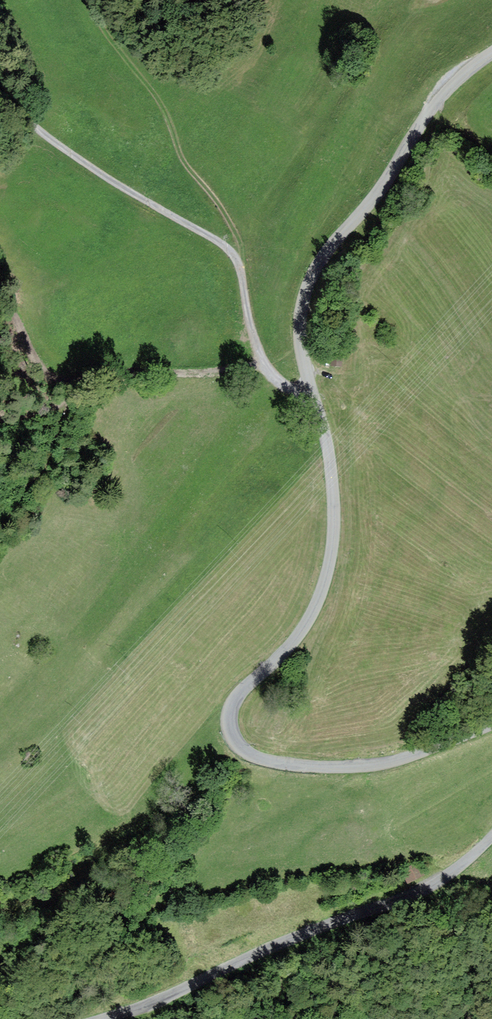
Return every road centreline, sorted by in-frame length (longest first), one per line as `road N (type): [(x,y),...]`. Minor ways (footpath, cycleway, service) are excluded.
road 1 (tertiary): [(491,725),(364,767),(274,761),(236,742),(235,702),(304,627),(329,563),(332,476),(310,385)]
road 2 (unclassified): [(310,385),(284,386),(269,370),(230,248),(77,157),(0,92)]
road 3 (tertiary): [(106,1018),(427,889),(491,837)]
road 4 (tertiary): [(310,385),(301,329),(313,274),(438,101),(491,53)]
road 5 (track): [(277,383),(239,367),(60,383),(0,289)]

